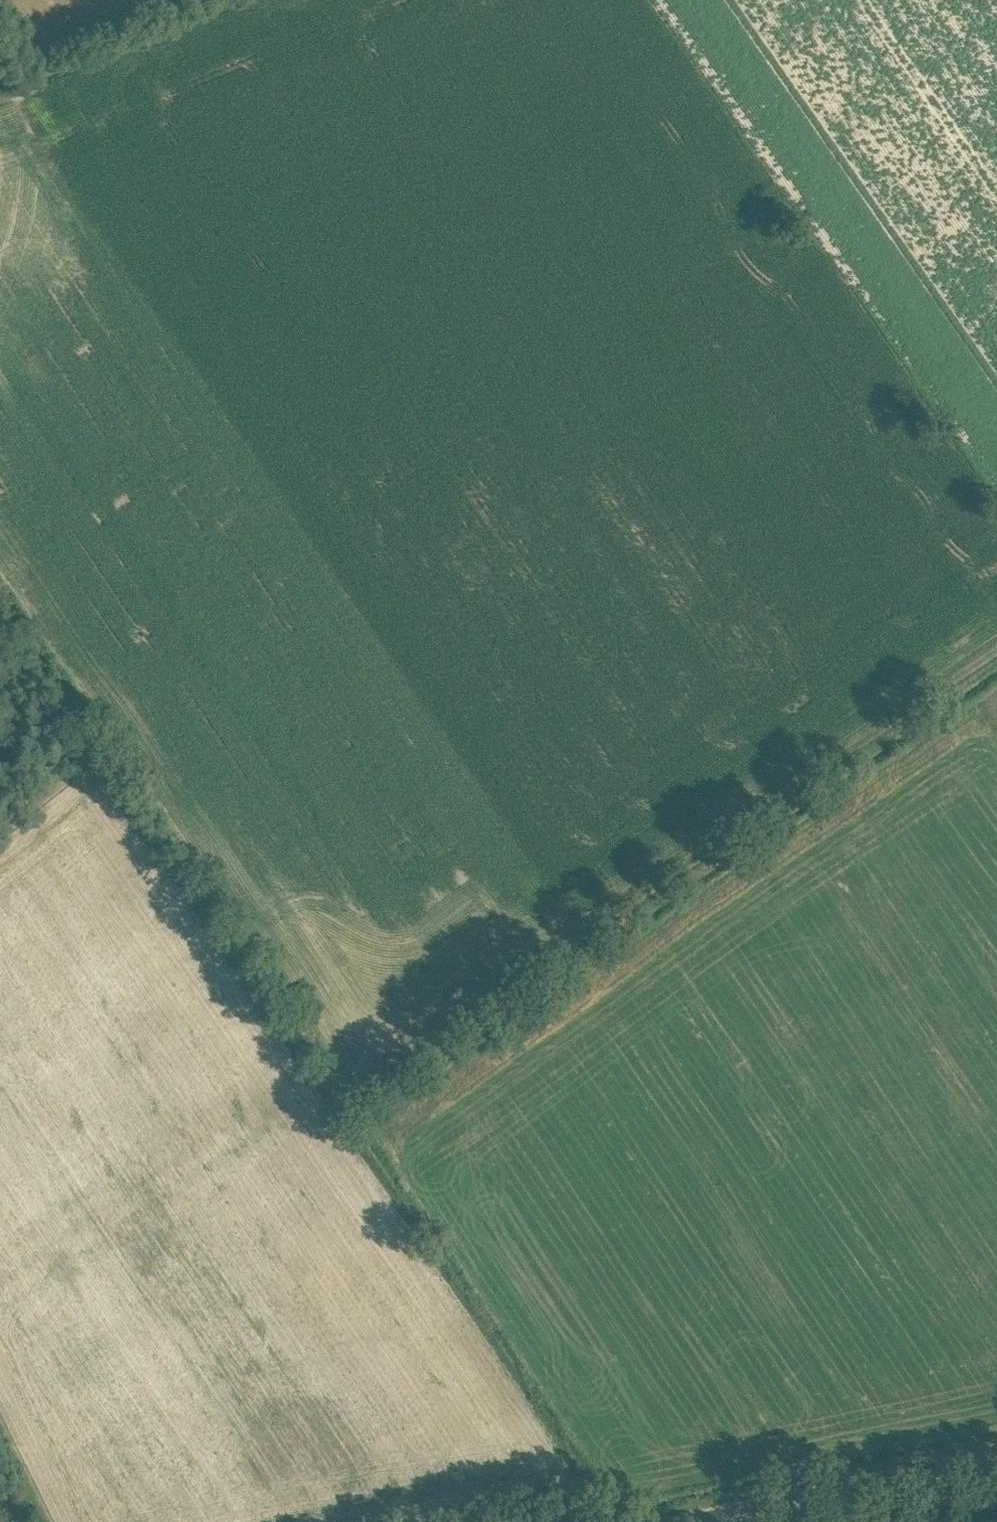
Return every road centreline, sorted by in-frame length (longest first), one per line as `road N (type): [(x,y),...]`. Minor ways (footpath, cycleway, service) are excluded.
road 1 (track): [(375,1078),(996,647)]
road 2 (unclassified): [(656,1521),(996,1448)]

